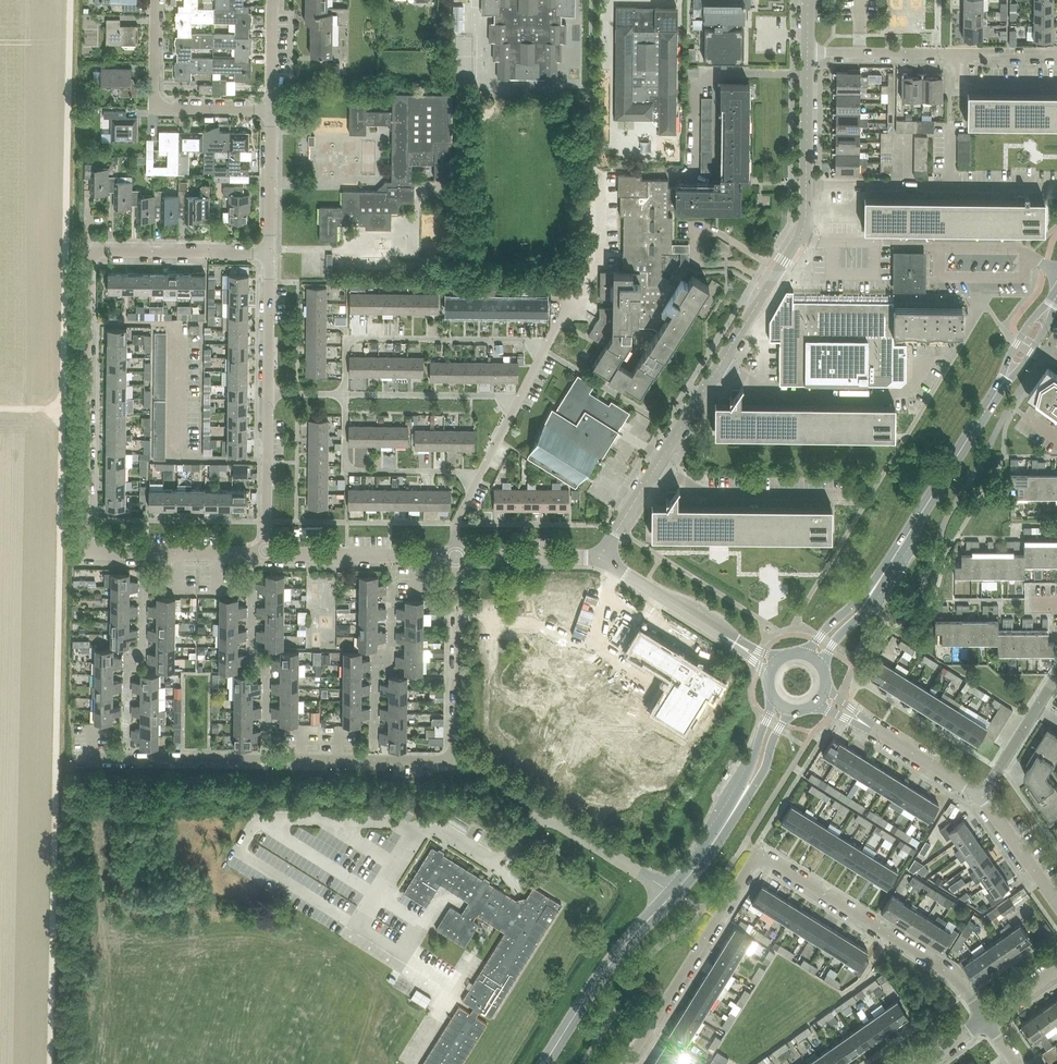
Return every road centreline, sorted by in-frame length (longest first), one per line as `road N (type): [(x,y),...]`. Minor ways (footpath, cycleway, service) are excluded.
road 1 (residential): [(266,555),(84,553),(84,528),(87,253),(269,254)]
road 2 (residential): [(71,758),(455,762)]
road 3 (residential): [(985,1019),(944,970),(757,854)]
road 4 (residential): [(345,395),(346,339),(526,341),(544,350)]
road 5 (residential): [(627,1063),(757,854)]
road 6 (residential): [(720,364),(767,392),(907,392),(924,358)]
road 7 (secondary): [(880,579),(1003,383)]
road 8 (residential): [(271,110),(153,109),(155,0)]
road 9 (secondary): [(545,1063),(611,962),(673,894)]
road 10 (residential): [(345,395),(345,471),(460,473),(477,481)]
road 11 (unclassified): [(455,762),(456,557)]
road 12 (residential): [(852,495),(705,493),(657,466)]
road 13 (unclassified): [(266,555),(456,557)]
road 14 (residential): [(345,395),(498,397),(516,406)]
road 15 (unclassified): [(673,894),(541,813),(533,826)]
road 16 (unclassified): [(266,555),(268,394)]
road 17 (unclassified): [(735,642),(599,558)]
road 18 (residential): [(807,53),(961,54)]
road 19 (unclassified): [(720,364),(800,235)]
road 20 (residential): [(951,187),(806,186)]
road 21 (unclassified): [(269,254),(271,110)]
road 22 (residential): [(938,247),(938,277),(1025,278),(1029,255)]
road 23 (residential): [(982,796),(1056,677)]
road 24 (unclassified): [(268,394),(269,254)]
road 25 (residential): [(938,247),(820,243),(800,235)]
road 26 (unclassified): [(806,186),(807,53)]
road 27 (unclassified): [(982,796),(871,728)]
road 28 (unclassified): [(1056,903),(982,796)]
road 29 (unclassified): [(456,557),(583,558)]
road 30 (residential): [(1056,85),(961,84),(961,54)]
road 31 (secondary): [(773,699),(732,812)]
road 32 (unclassified): [(657,466),(720,364)]
road 33 (secondary): [(732,812),(761,776),(793,711)]

